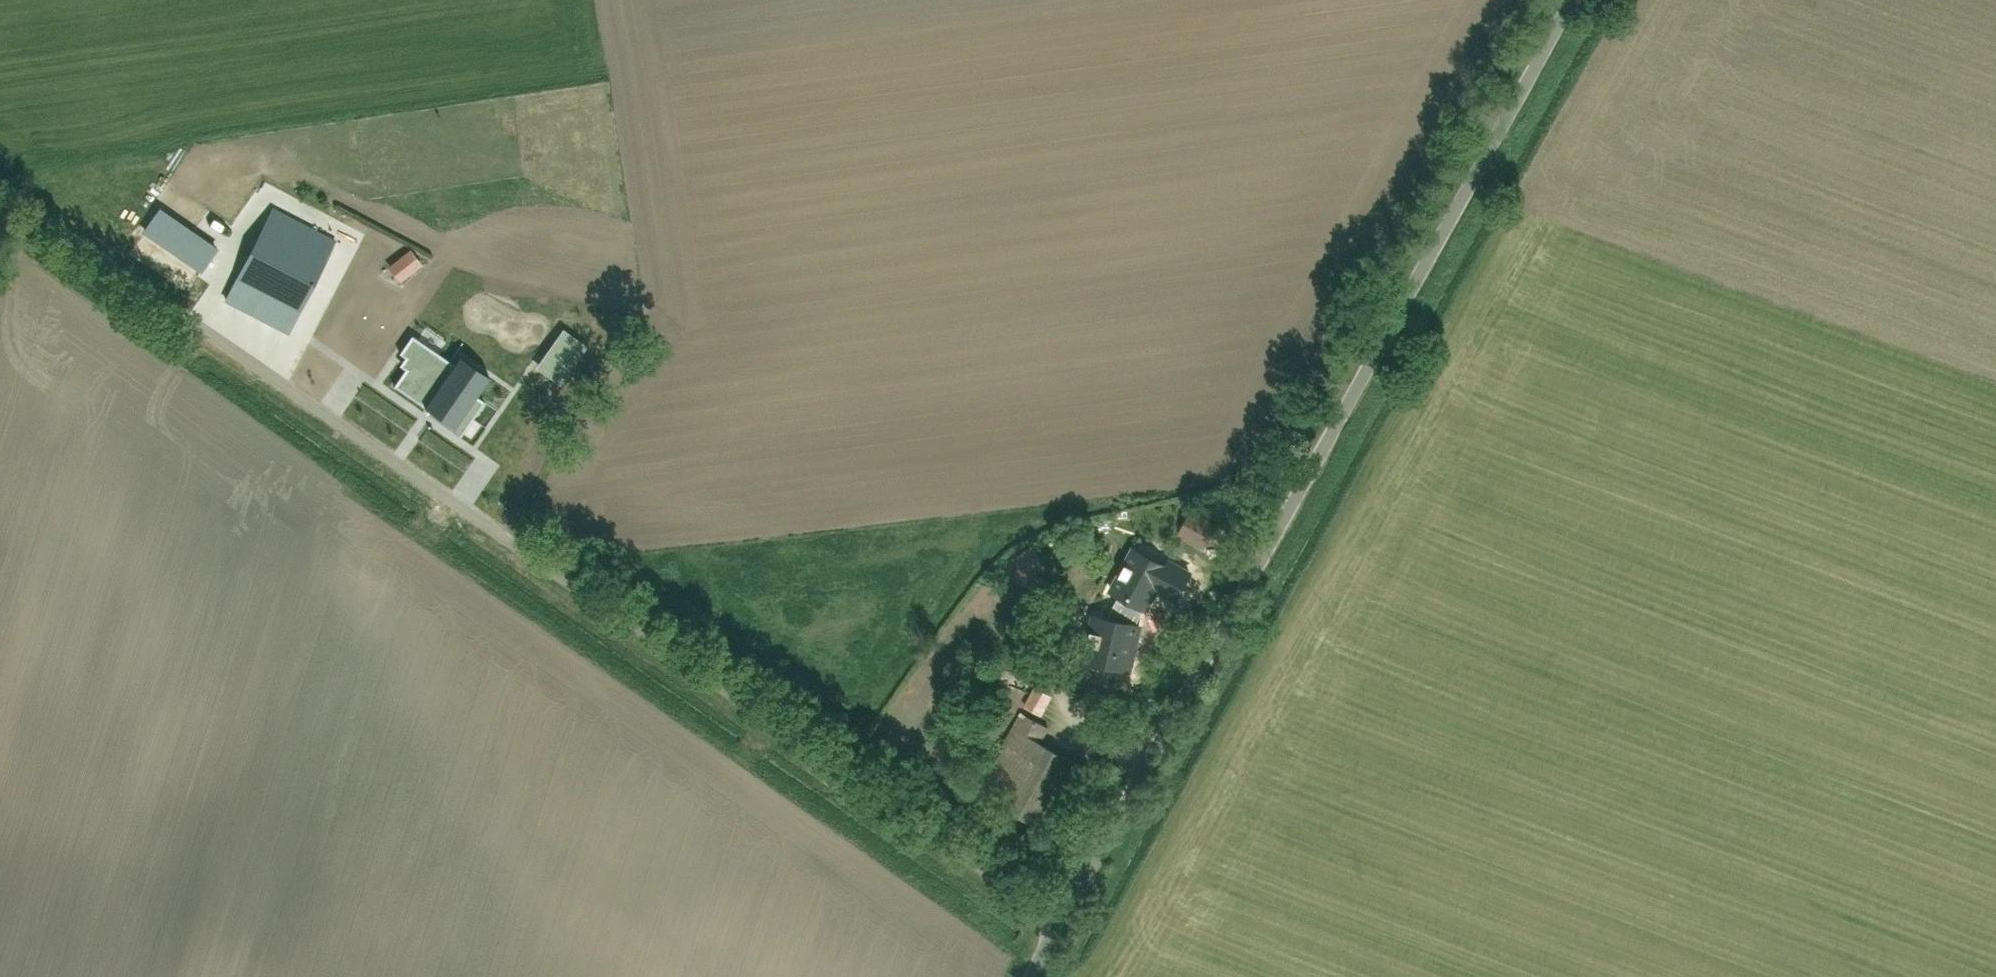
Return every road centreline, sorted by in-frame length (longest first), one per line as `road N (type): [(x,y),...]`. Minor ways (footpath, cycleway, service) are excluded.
road 1 (residential): [(0,196),(353,439),(487,514),(1065,925)]
road 2 (residential): [(1065,925),(1266,534),(1577,0)]

